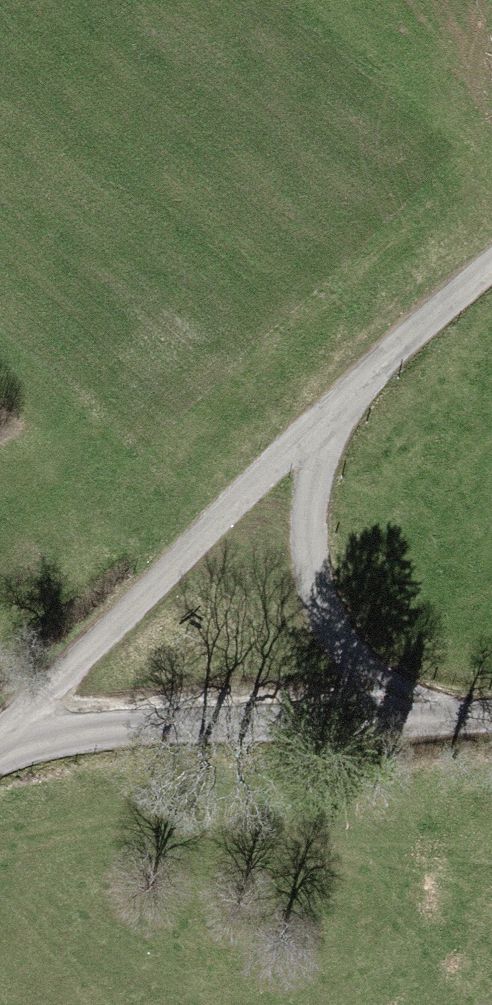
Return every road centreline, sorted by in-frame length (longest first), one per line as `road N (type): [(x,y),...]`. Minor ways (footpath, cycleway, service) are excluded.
road 1 (unclassified): [(0,733),(328,418)]
road 2 (unclassified): [(416,718),(71,737),(0,752)]
road 3 (unclassified): [(416,718),(372,695),(321,608),(311,498),(328,418)]
road 4 (unclassified): [(328,418),(491,260)]

